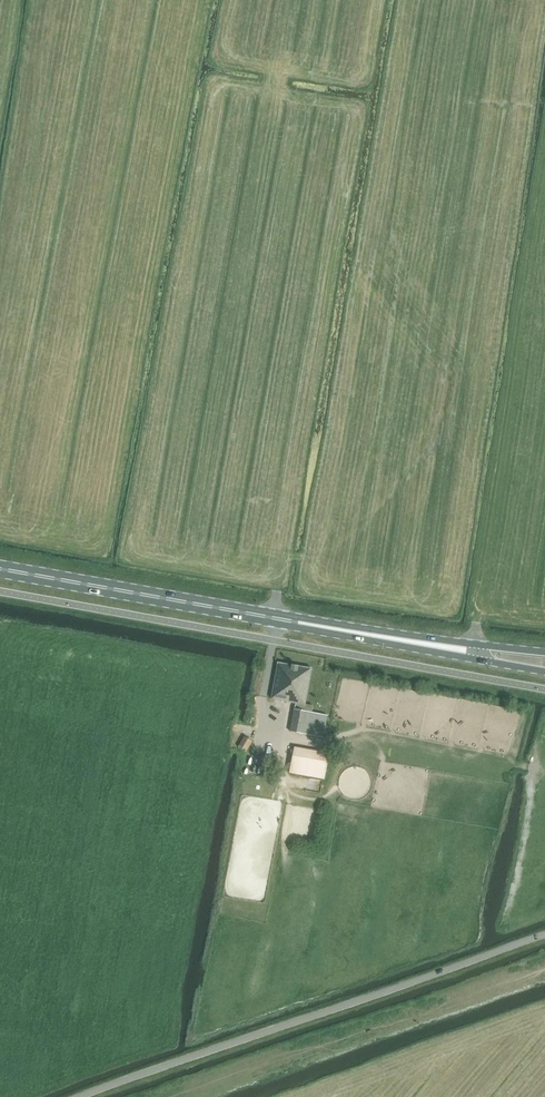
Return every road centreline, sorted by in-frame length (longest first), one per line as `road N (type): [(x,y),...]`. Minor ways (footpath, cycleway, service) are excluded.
road 1 (unclassified): [(544,935),(86,1096)]
road 2 (secondary): [(315,625),(0,569)]
road 3 (secondary): [(315,625),(544,673)]
road 4 (secondary): [(544,654),(315,625)]

